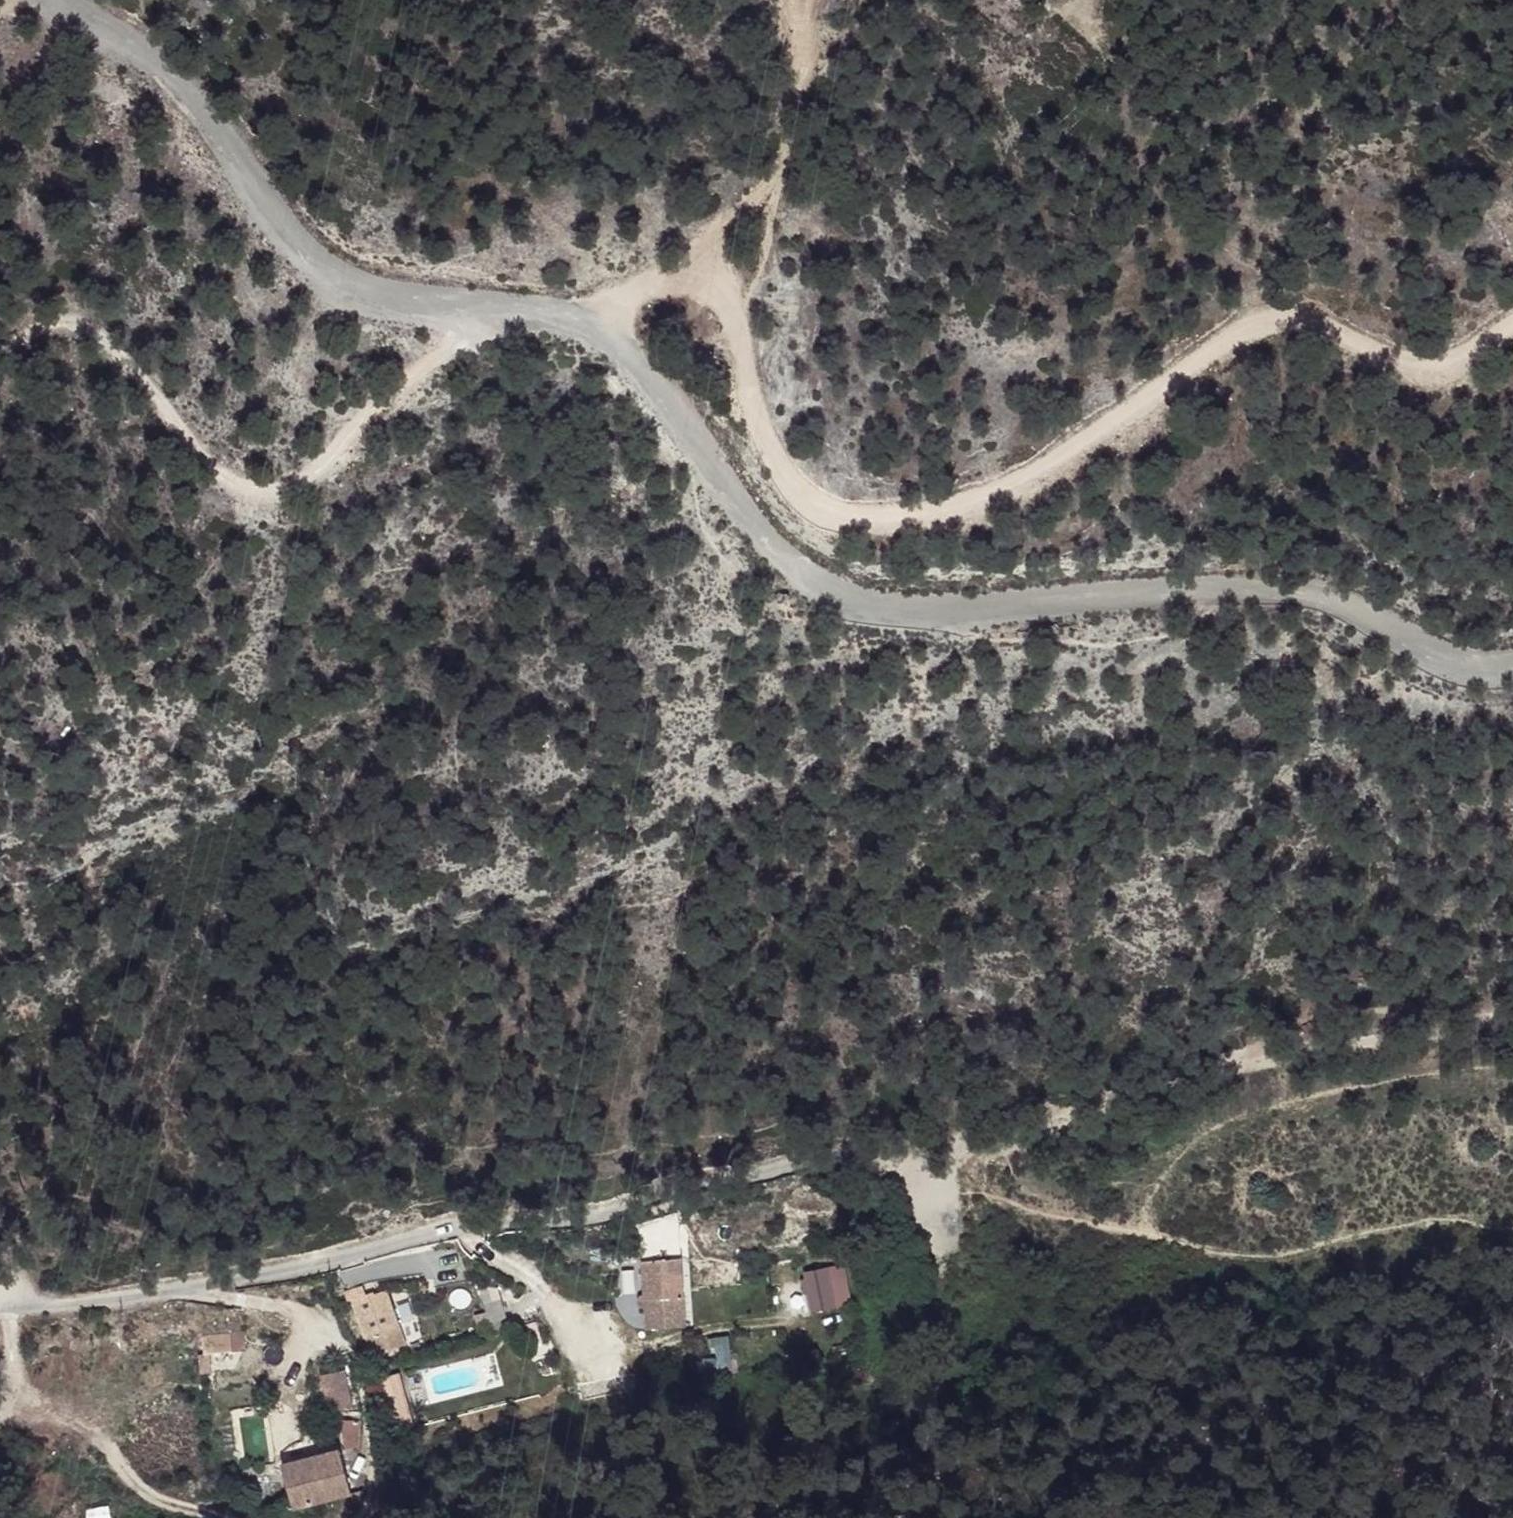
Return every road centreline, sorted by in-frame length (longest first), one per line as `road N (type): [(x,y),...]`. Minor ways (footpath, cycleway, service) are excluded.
road 1 (track): [(0,350),(46,321),(80,326),(162,392),(230,481),(263,494),(290,485),(399,384),(448,352),(623,300),(686,264),(717,270),(737,302),(759,426),(787,489),(837,519),(882,523),(1004,489),(1260,325),(1289,318),(1423,363),(1464,355),(1512,326)]

